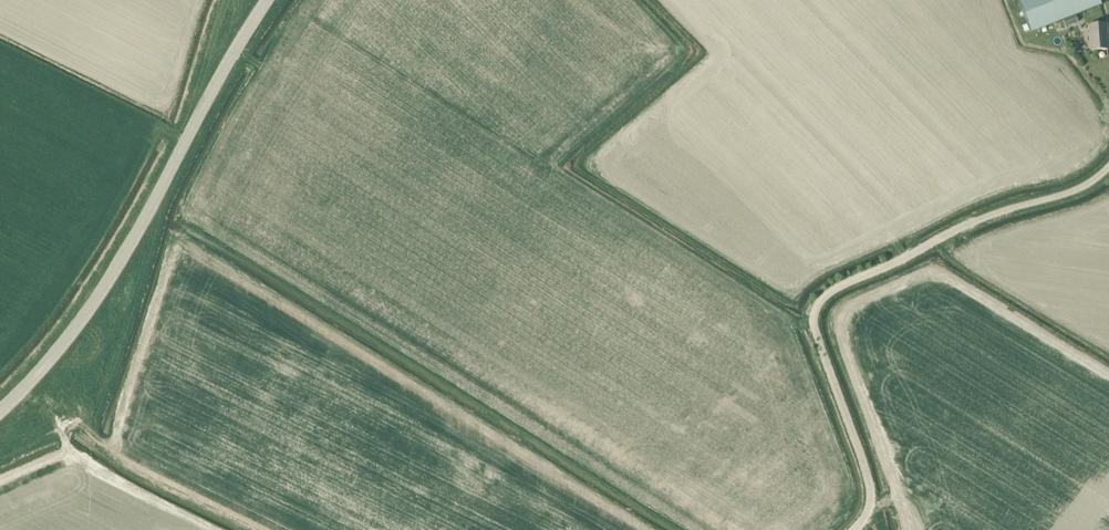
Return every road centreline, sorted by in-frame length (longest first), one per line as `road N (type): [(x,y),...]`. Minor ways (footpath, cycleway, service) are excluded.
road 1 (unclassified): [(855,529),(869,485),(816,334),(821,301),(974,222),(1077,189),(1108,166)]
road 2 (tertiary): [(0,413),(110,279),(268,0)]

